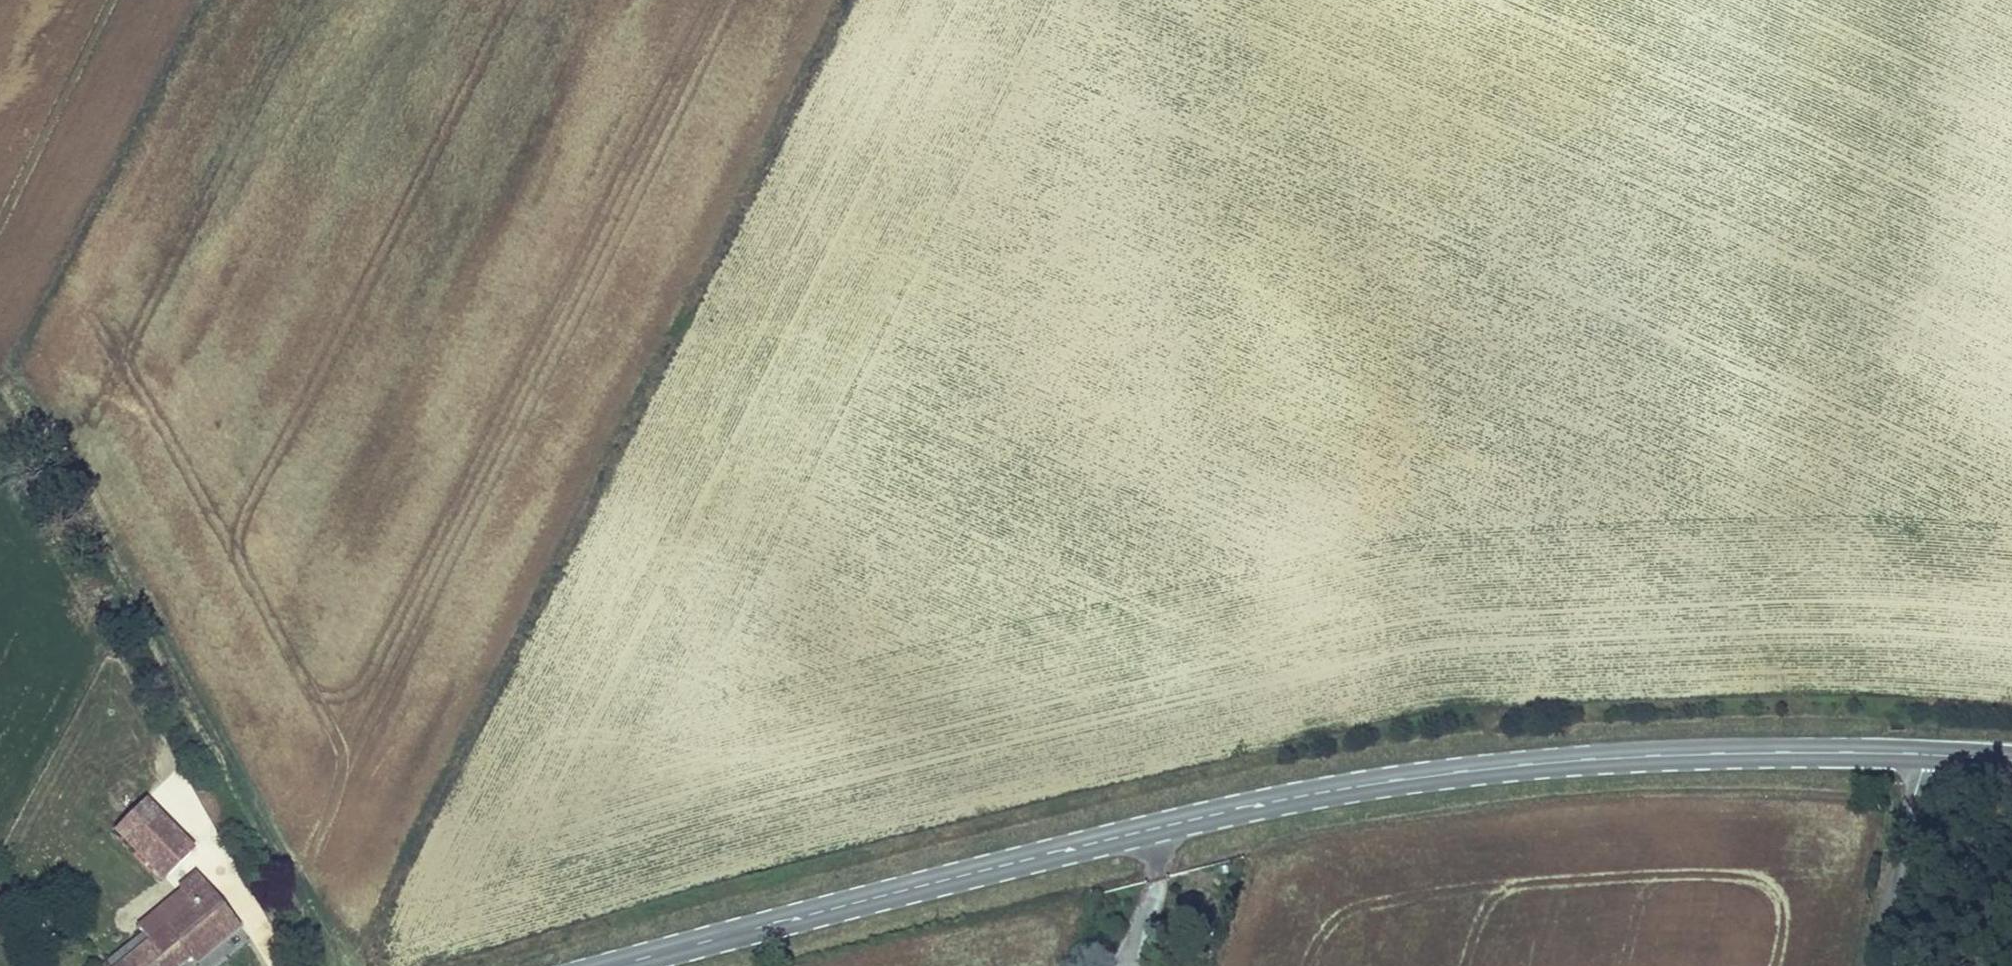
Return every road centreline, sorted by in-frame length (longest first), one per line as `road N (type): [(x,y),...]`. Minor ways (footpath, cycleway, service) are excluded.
road 1 (primary): [(621,965),(1112,841),(1358,789),(1555,765),(1910,757)]
road 2 (unclassified): [(1869,965),(1910,757)]

